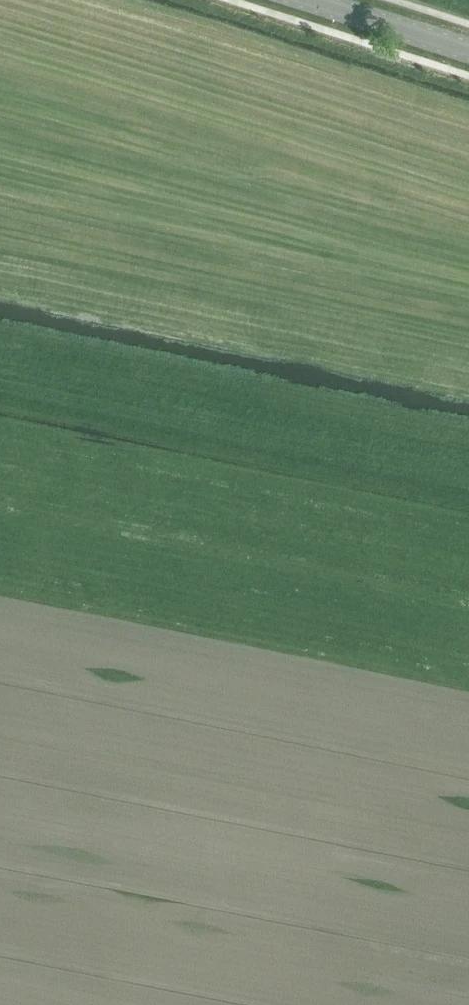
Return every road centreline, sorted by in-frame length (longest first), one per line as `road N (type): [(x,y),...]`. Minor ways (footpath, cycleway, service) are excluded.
road 1 (tertiary): [(468,51),(311,0)]

